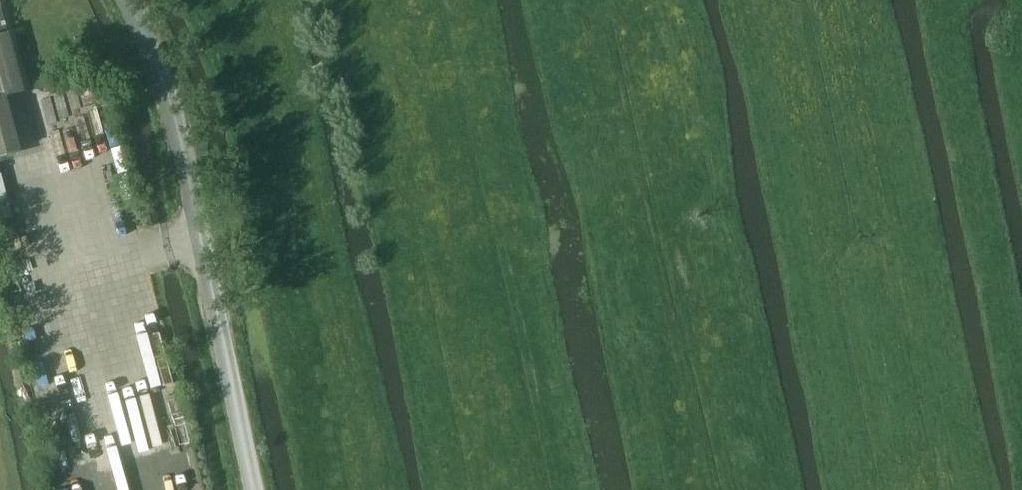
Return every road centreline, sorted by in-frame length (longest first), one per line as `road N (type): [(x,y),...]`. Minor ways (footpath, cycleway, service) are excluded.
road 1 (unclassified): [(250,489),(173,134),(126,0)]

